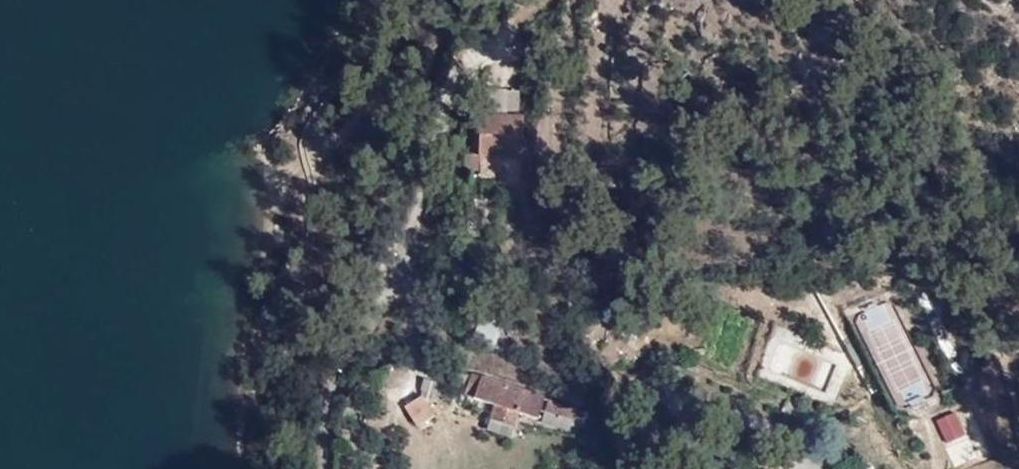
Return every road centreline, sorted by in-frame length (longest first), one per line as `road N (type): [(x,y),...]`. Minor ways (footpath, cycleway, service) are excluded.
road 1 (residential): [(321,468),(331,382),(392,287),(465,74)]

